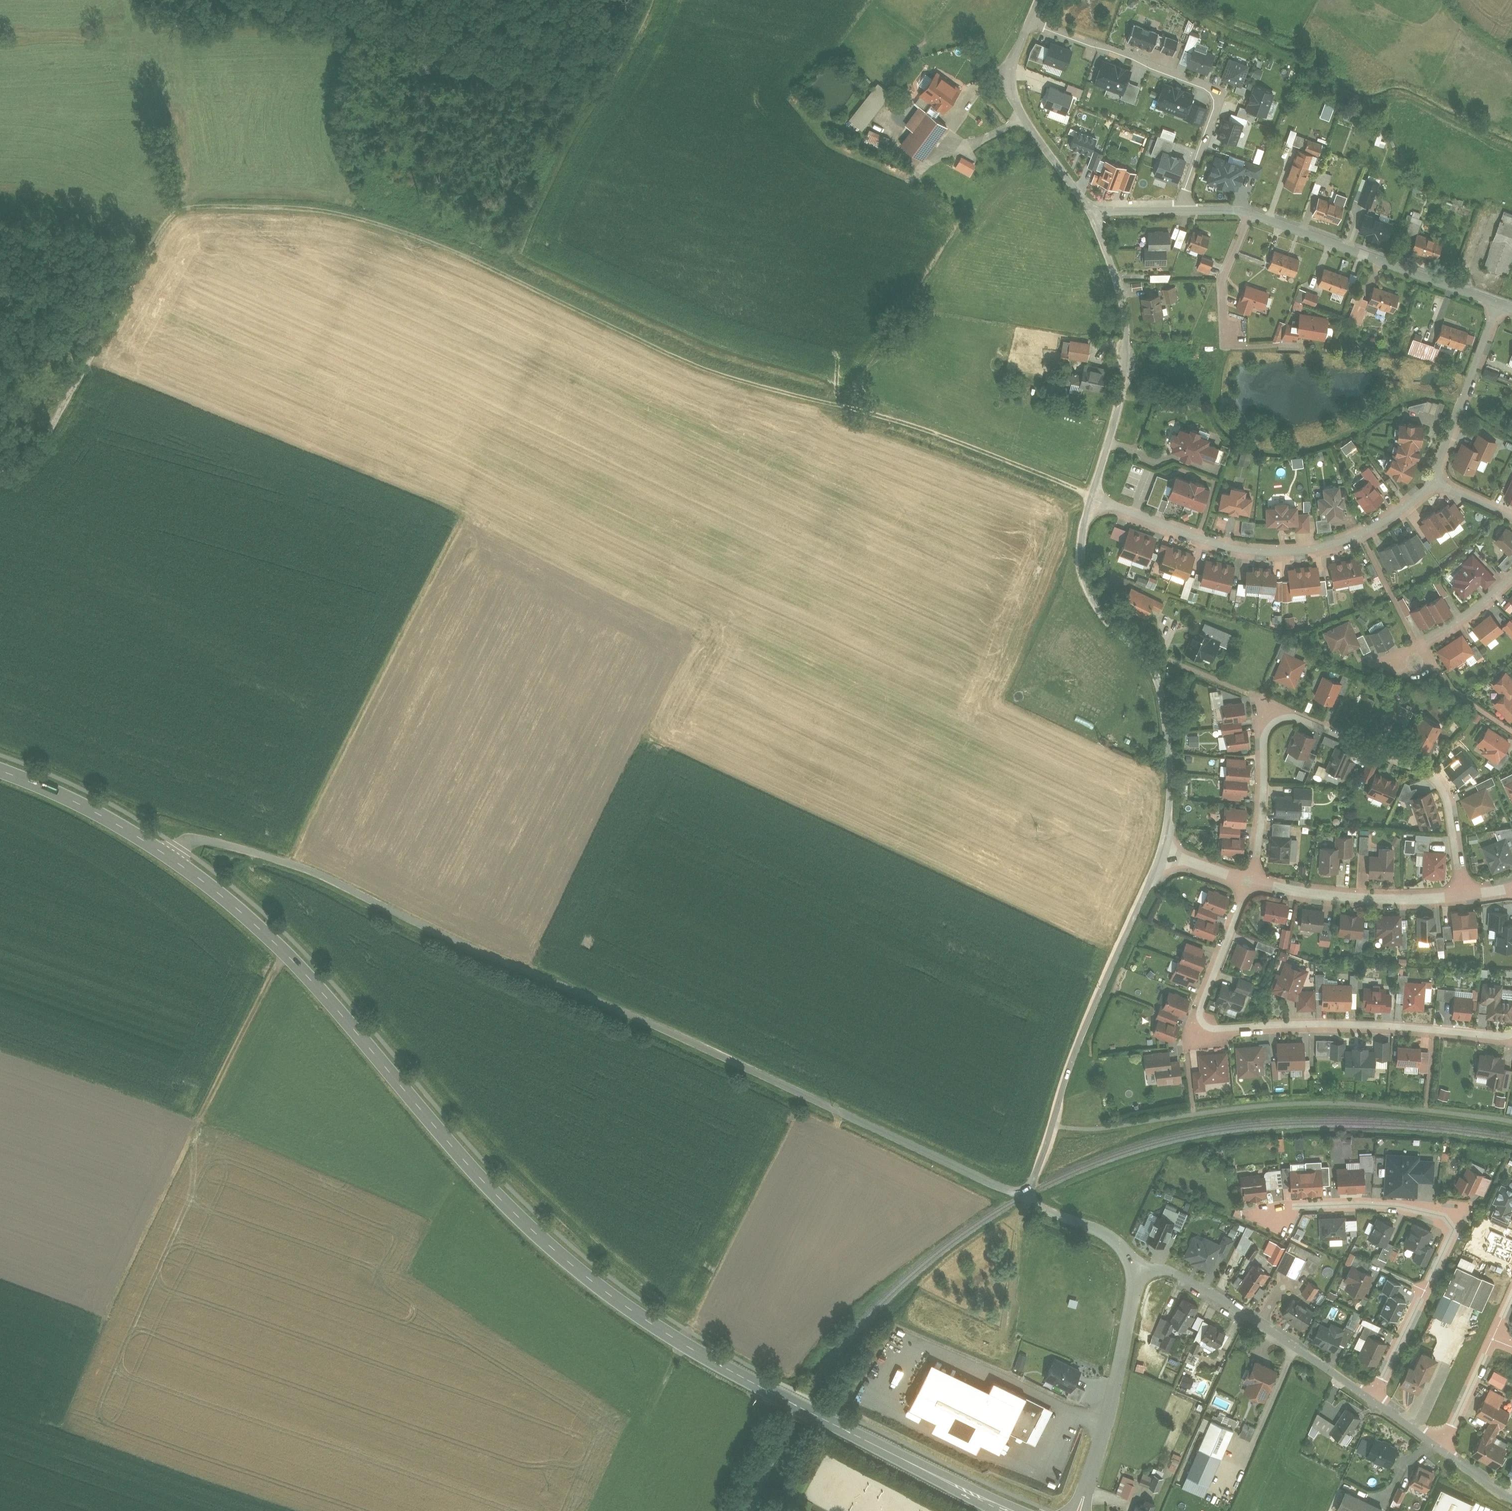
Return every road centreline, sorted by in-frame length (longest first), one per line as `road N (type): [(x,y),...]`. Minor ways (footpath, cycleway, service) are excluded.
road 1 (track): [(0,475),(29,461),(166,219),(192,208),(294,210),(417,240),(685,364),(926,432),(1091,504)]
road 2 (secondary): [(1013,1510),(778,1394),(599,1287),(465,1161),(242,911),(167,855)]
road 3 (residential): [(1028,1196),(312,874),(203,842),(167,855)]
road 4 (residential): [(1250,883),(1202,1008),(1207,1028),(1511,1035)]
road 5 (residential): [(1250,883),(1264,746),(1276,722),(1290,718),(1439,784),(1466,897)]
road 6 (track): [(284,956),(110,1311)]
road 7 (residential): [(1091,504),(1082,532),(1086,560),(1150,666),(1161,701),(1169,787),(1160,854)]
road 8 (residential): [(1091,504),(1262,553),(1361,536),(1436,483)]
road 9 (residential): [(1160,854),(1082,1033),(1028,1196)]
road 10 (residential): [(1031,18),(1221,94),(1184,210)]
road 11 (residential): [(1091,212),(1122,299),(1124,341),(1121,395),(1091,504)]
road 12 (residential): [(1374,1404),(1170,1271),(1139,1270)]
road 13 (residential): [(1251,213),(1499,302)]
road 14 (residential): [(1427,1292),(1455,1231),(1438,1210),(1357,1204),(1279,1215)]
road 15 (residential): [(1139,1270),(1108,1420),(1078,1510)]
road 16 (residential): [(1031,18),(1010,62),(1017,112),(1091,212)]
road 17 (residential): [(1250,883),(1363,900),(1466,897)]
road 18 (residential): [(1436,483),(1499,302)]
road 19 (secondary): [(167,855),(95,812),(0,771)]
road 20 (track): [(1028,1196),(1007,1336)]
road 21 (residential): [(1139,1270),(1099,1229),(1028,1196)]
road 22 (residential): [(1251,213),(1222,281),(1225,328),(1233,333)]
road 23 (residential): [(1511,579),(1412,661)]
road 24 (residential): [(1374,1404),(1427,1292)]
road 25 (residential): [(1444,1451),(1494,1339)]

